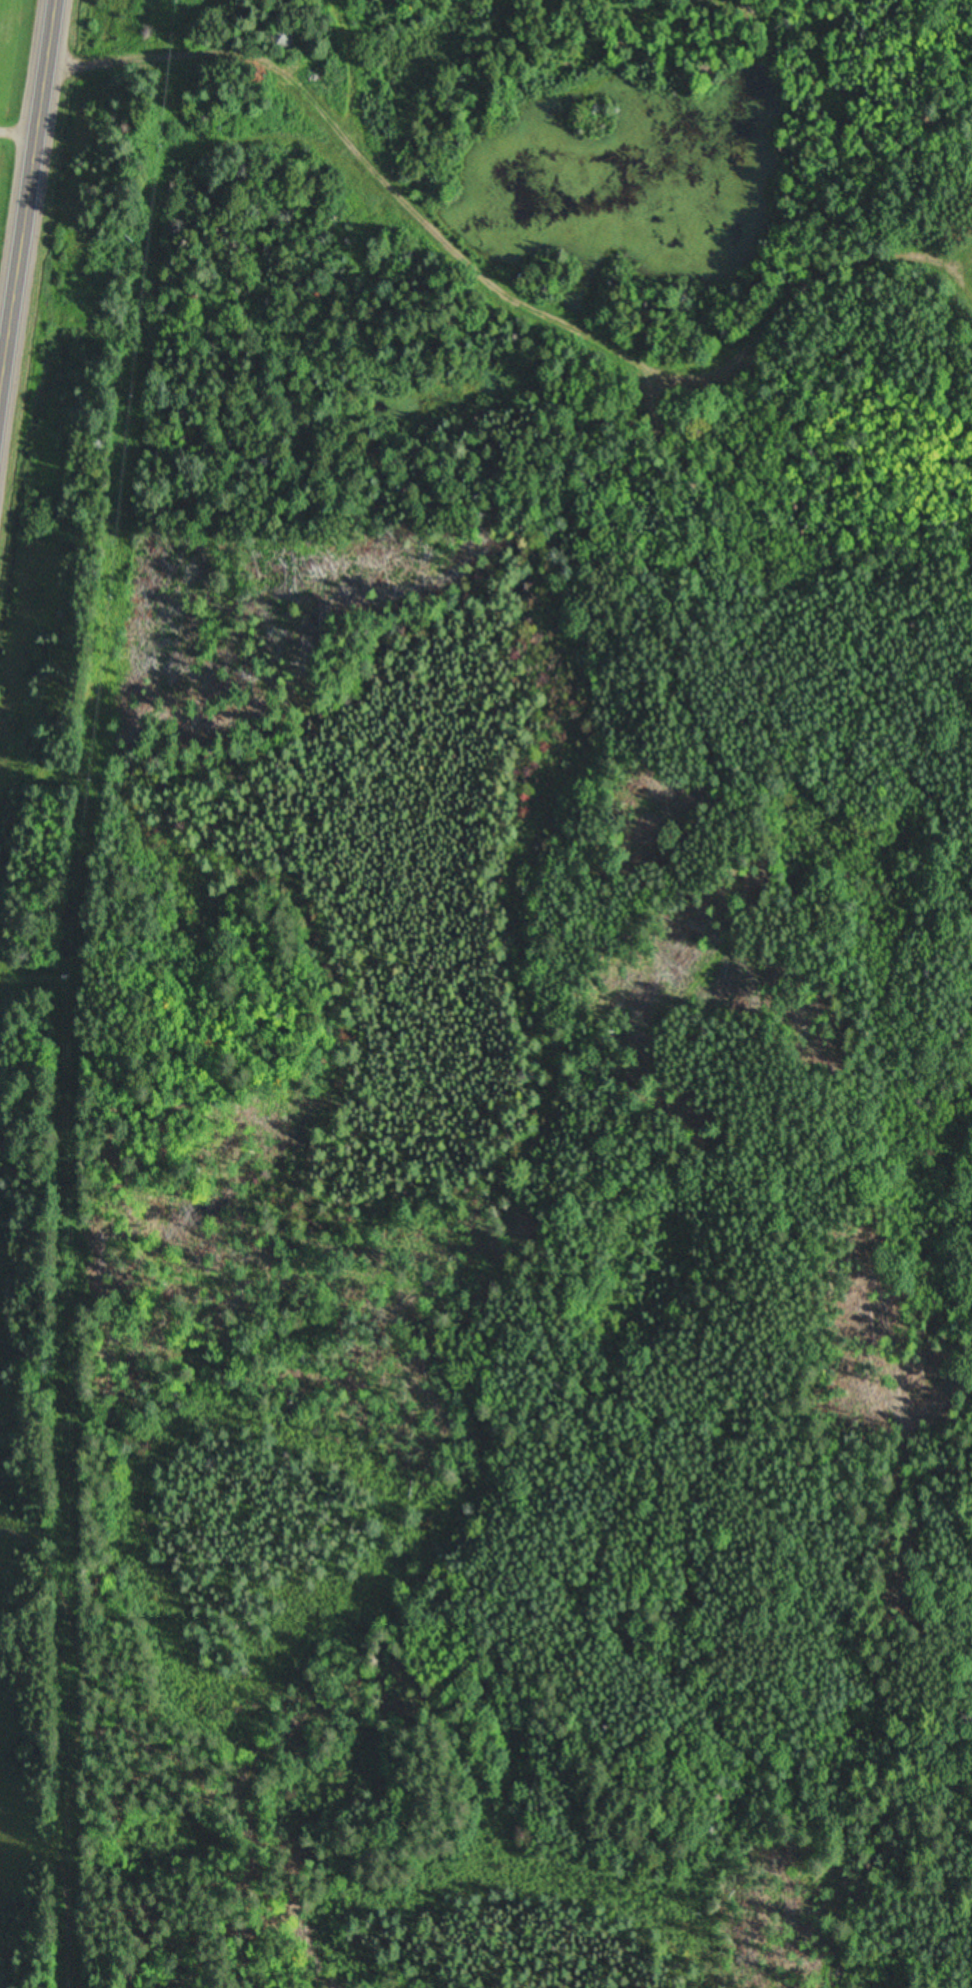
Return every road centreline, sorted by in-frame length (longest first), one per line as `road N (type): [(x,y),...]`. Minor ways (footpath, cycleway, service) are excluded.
road 1 (primary): [(0,456),(57,0)]

